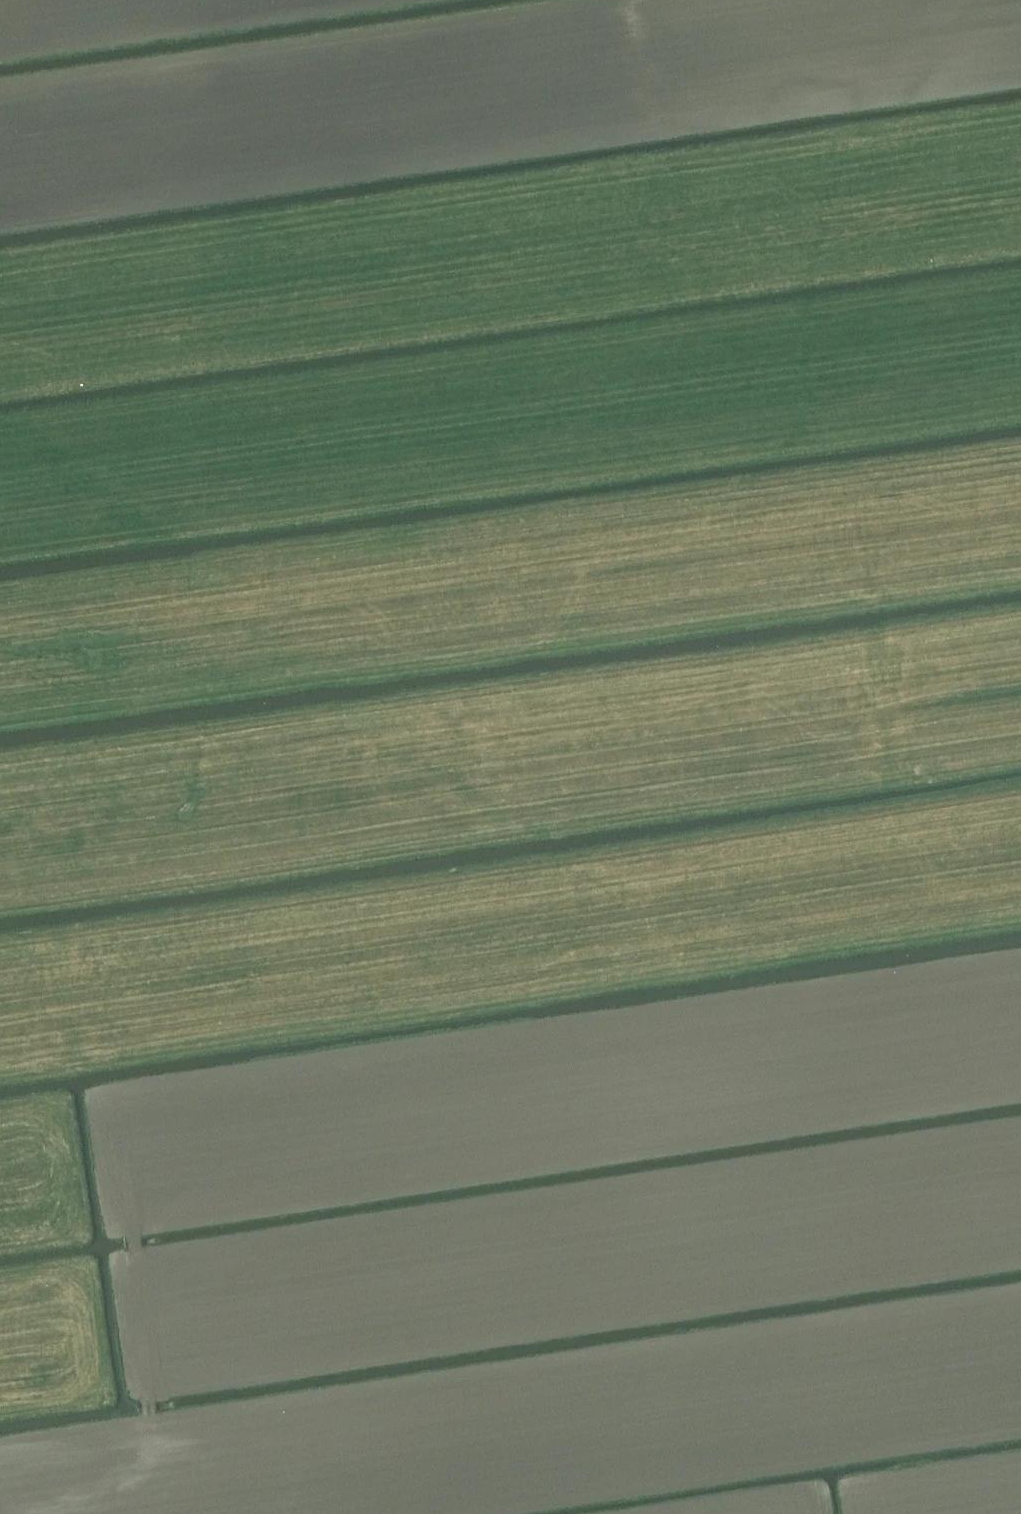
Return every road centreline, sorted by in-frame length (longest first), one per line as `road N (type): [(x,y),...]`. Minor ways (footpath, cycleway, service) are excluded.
road 1 (track): [(20,1513),(129,1476),(151,1432),(133,1217)]

